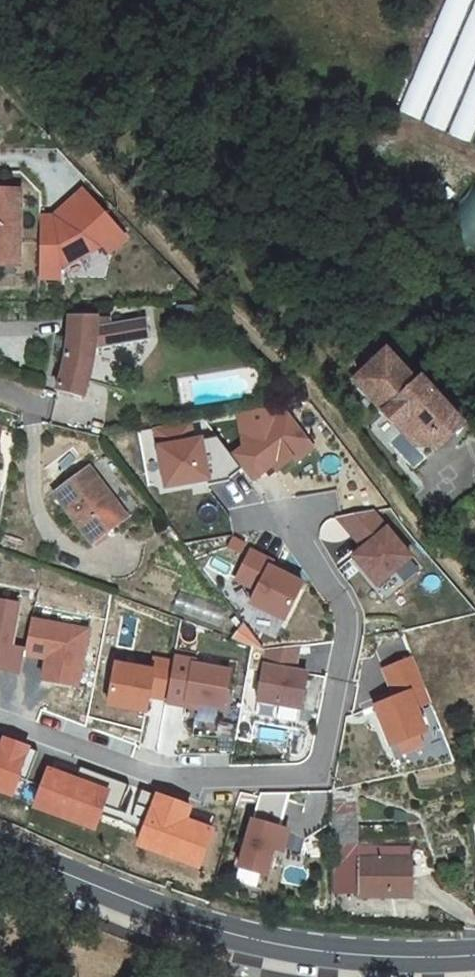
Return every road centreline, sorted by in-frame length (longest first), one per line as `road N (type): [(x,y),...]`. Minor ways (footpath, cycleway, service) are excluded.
road 1 (track): [(474,599),(394,499),(345,421),(0,62)]
road 2 (residential): [(0,726),(181,790),(316,774),(347,627),(343,605),(288,517)]
road 3 (secondary): [(474,956),(372,958),(238,938),(0,852)]

